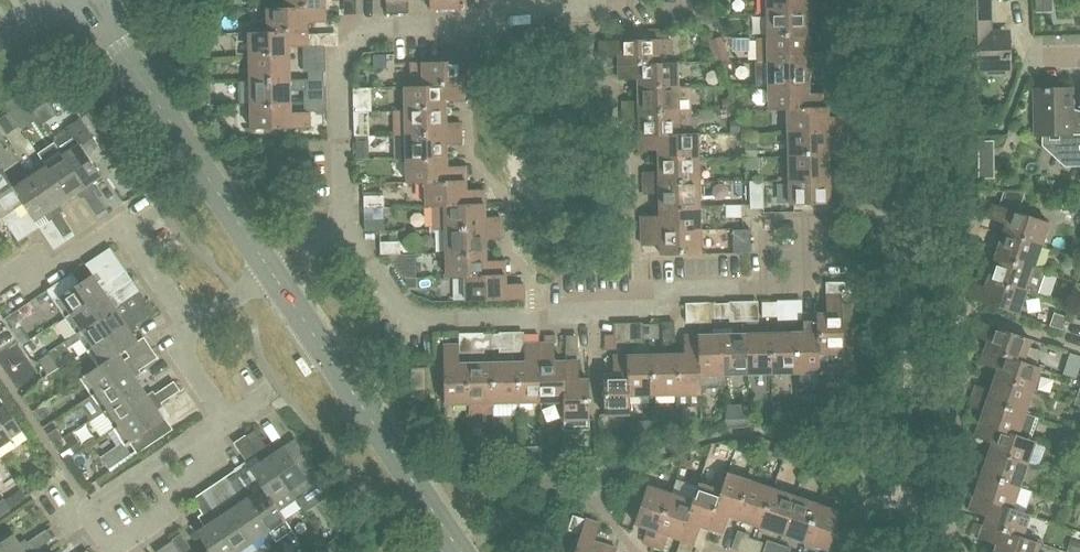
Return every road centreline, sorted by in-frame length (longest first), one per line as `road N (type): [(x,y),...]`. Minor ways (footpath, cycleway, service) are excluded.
road 1 (residential): [(346,223),(409,312),(429,319),(622,312),(640,291),(782,289),(781,220)]
road 2 (residential): [(346,223),(341,59),(364,31),(496,28),(522,7),(619,7),(631,0)]
road 3 (tertiary): [(462,551),(272,274)]
road 4 (tertiary): [(272,274),(89,0)]
road 5 (residential): [(0,283),(32,281),(114,226),(130,229),(197,325)]
road 6 (residential): [(204,445),(177,450),(74,515)]
road 7 (residential): [(135,551),(124,537),(203,468),(204,445)]

